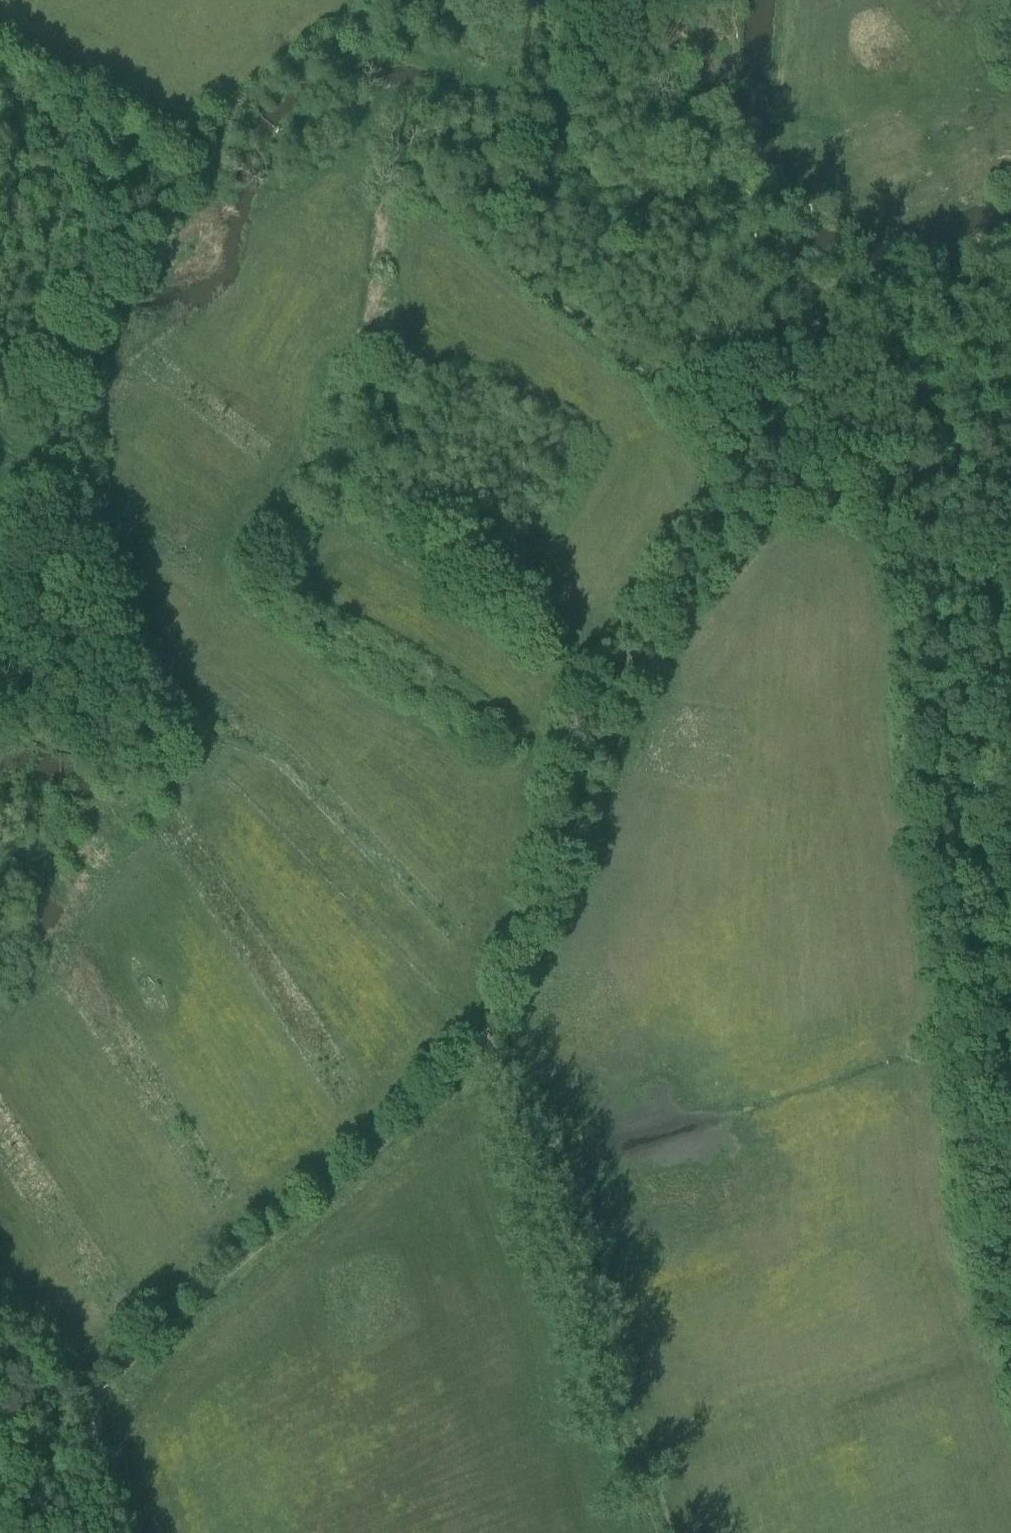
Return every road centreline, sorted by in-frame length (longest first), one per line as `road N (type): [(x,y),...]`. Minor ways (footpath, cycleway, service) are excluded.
road 1 (track): [(490,1048),(159,1337),(91,1419),(120,1532)]
road 2 (track): [(490,1048),(656,1532)]
road 3 (track): [(1010,1319),(984,1215),(964,1034),(1010,1006)]

